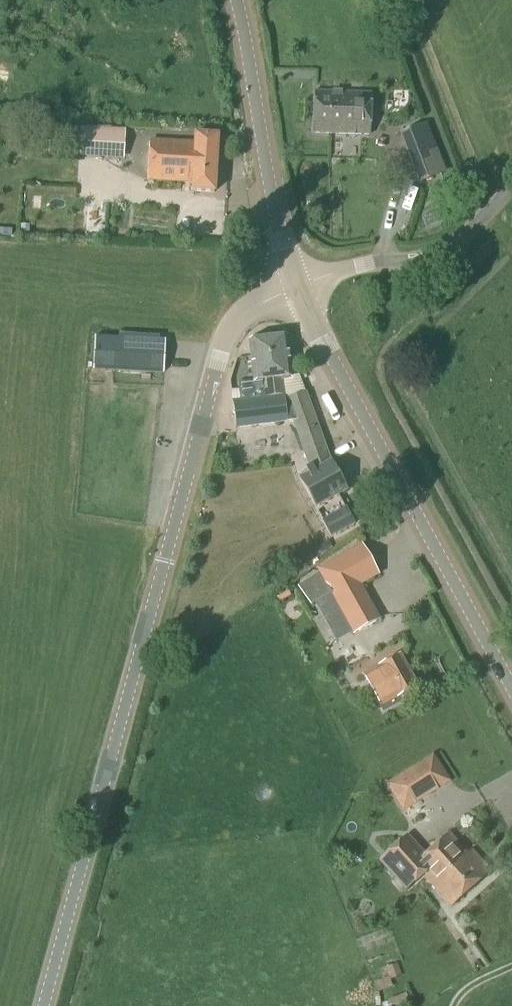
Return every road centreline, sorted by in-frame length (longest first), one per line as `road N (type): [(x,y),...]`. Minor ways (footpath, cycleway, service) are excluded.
road 1 (tertiary): [(46,1005),(223,339),(296,291)]
road 2 (secondary): [(511,690),(296,291)]
road 3 (secondary): [(296,291),(235,0)]
road 4 (unclassified): [(296,291),(338,271),(443,250),(511,189)]

